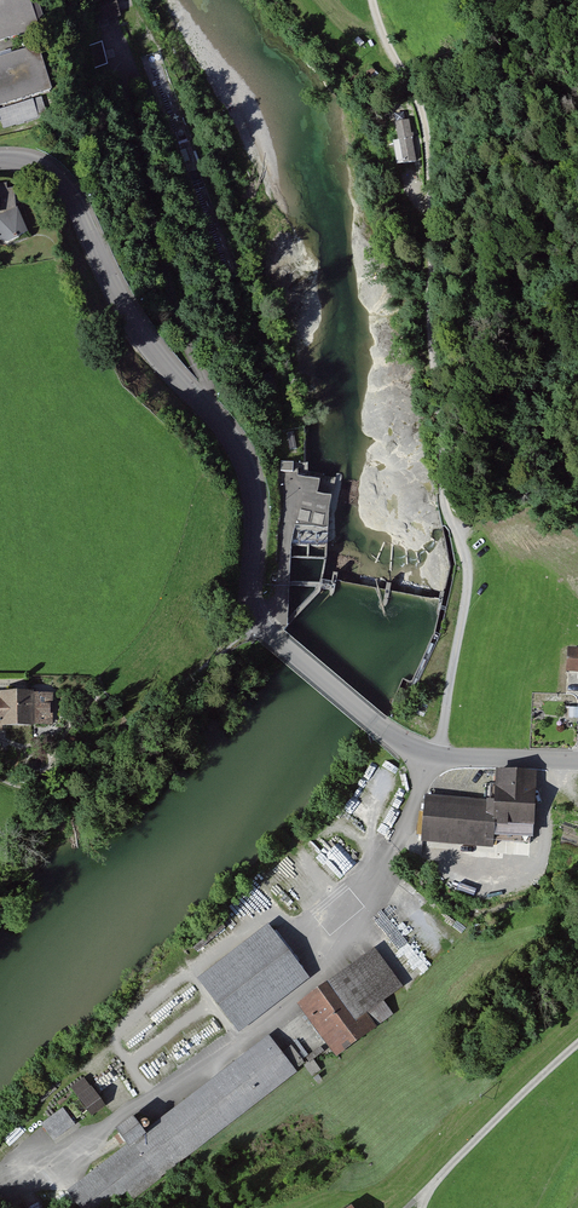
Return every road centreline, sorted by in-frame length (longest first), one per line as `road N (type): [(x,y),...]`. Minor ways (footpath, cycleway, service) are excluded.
road 1 (tertiary): [(435,755),(383,729),(254,613),(256,504),(242,451),(139,332),(59,179),(0,159)]
road 2 (unclassified): [(373,0),(424,124),(442,495),(468,568),(435,755)]
road 3 (residential): [(577,1045),(436,1181),(422,1207)]
road 4 (tertiary): [(577,760),(435,755)]

